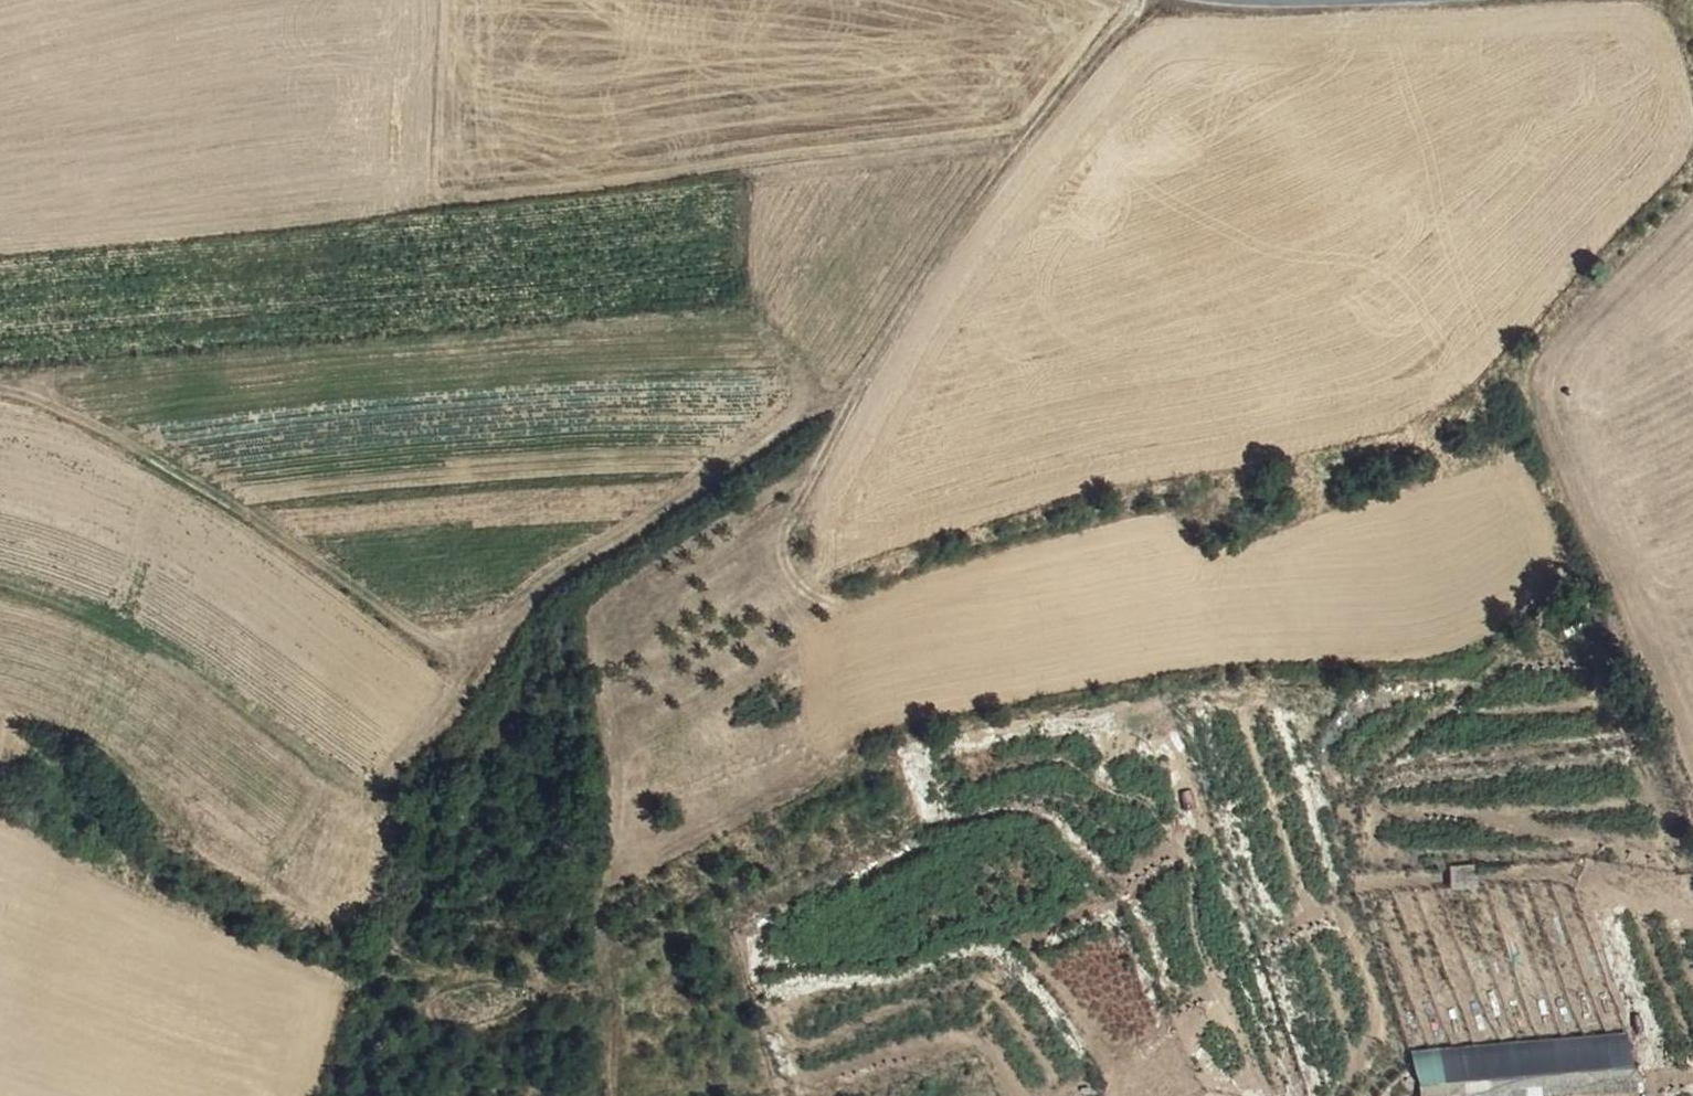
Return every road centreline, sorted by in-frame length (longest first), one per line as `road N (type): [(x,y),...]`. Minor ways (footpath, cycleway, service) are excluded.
road 1 (track): [(6,720),(108,827),(130,875),(162,902),(205,916)]

